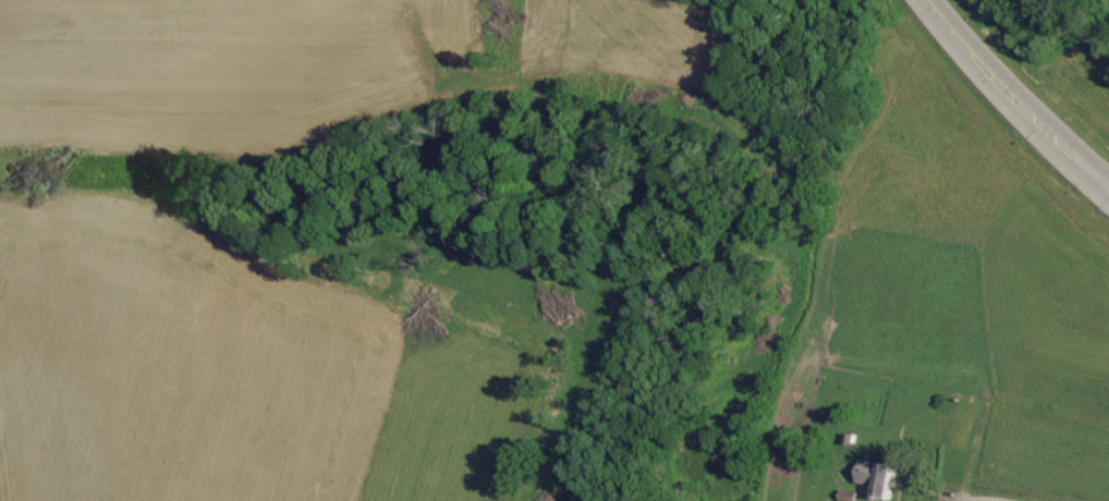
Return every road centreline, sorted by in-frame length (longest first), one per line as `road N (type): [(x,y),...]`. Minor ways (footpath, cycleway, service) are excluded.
road 1 (tertiary): [(1108,188),(927,0)]

